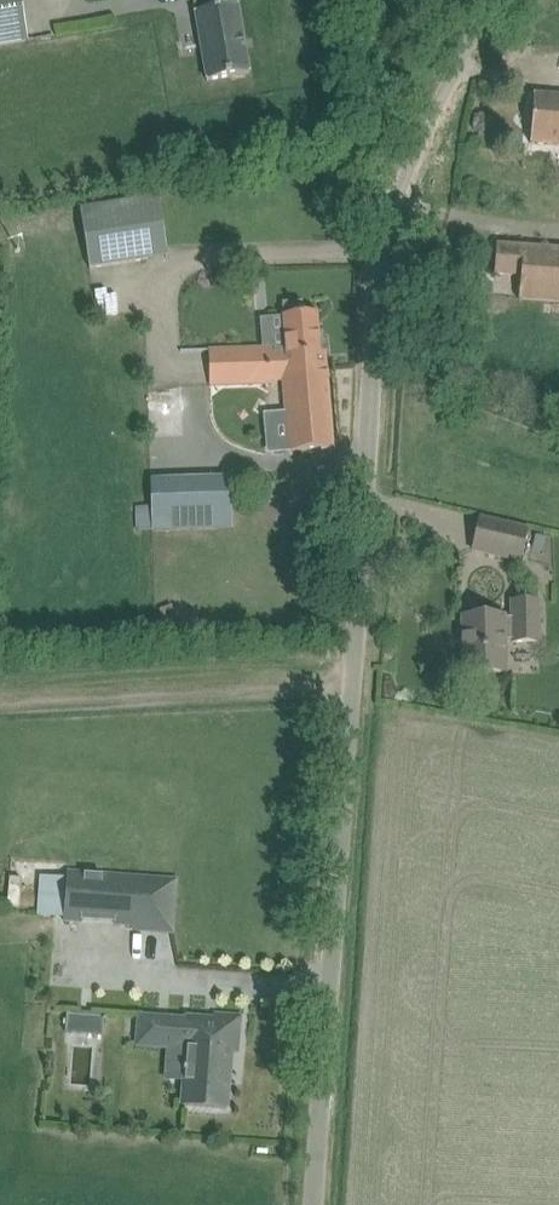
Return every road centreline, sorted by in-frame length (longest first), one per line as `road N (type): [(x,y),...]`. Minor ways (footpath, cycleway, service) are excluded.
road 1 (unclassified): [(311,1204),(377,214)]
road 2 (unclassified): [(377,214),(496,0)]
road 3 (unclassified): [(377,214),(358,0)]

